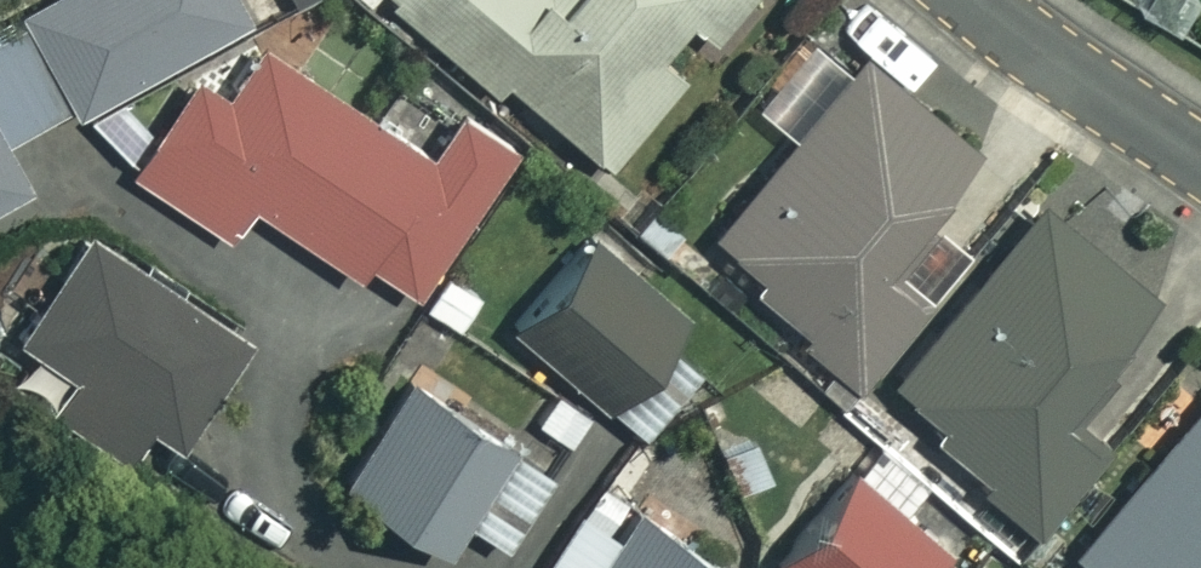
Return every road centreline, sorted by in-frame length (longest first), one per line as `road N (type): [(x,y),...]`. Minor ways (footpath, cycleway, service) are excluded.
road 1 (residential): [(972,0),(1200,163)]

